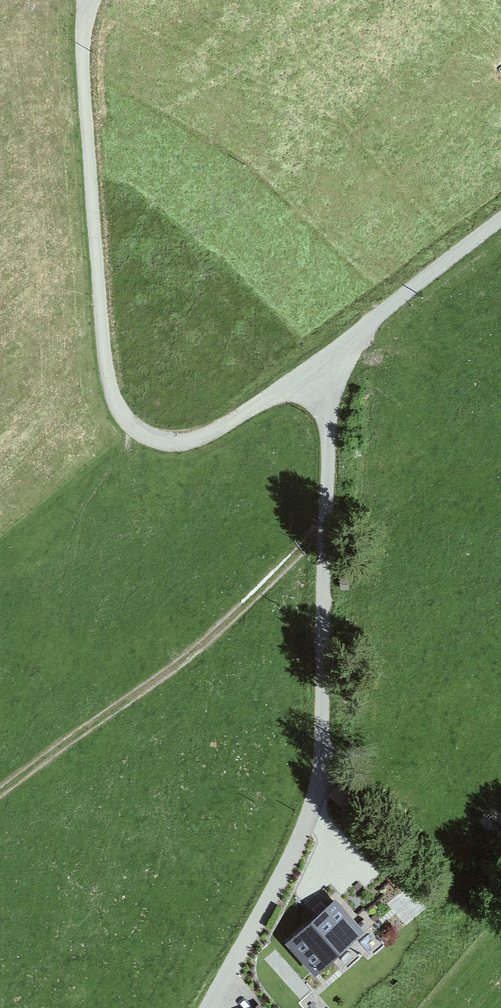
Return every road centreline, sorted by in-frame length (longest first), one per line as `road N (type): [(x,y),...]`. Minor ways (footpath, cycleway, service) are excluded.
road 1 (unclassified): [(325,363),(321,772),(282,876),(208,1007)]
road 2 (unclassified): [(325,363),(185,441),(163,441),(123,417),(105,359),(84,62),(90,0)]
road 3 (track): [(0,791),(192,654),(323,523)]
road 4 (unclassified): [(500,229),(325,363)]

